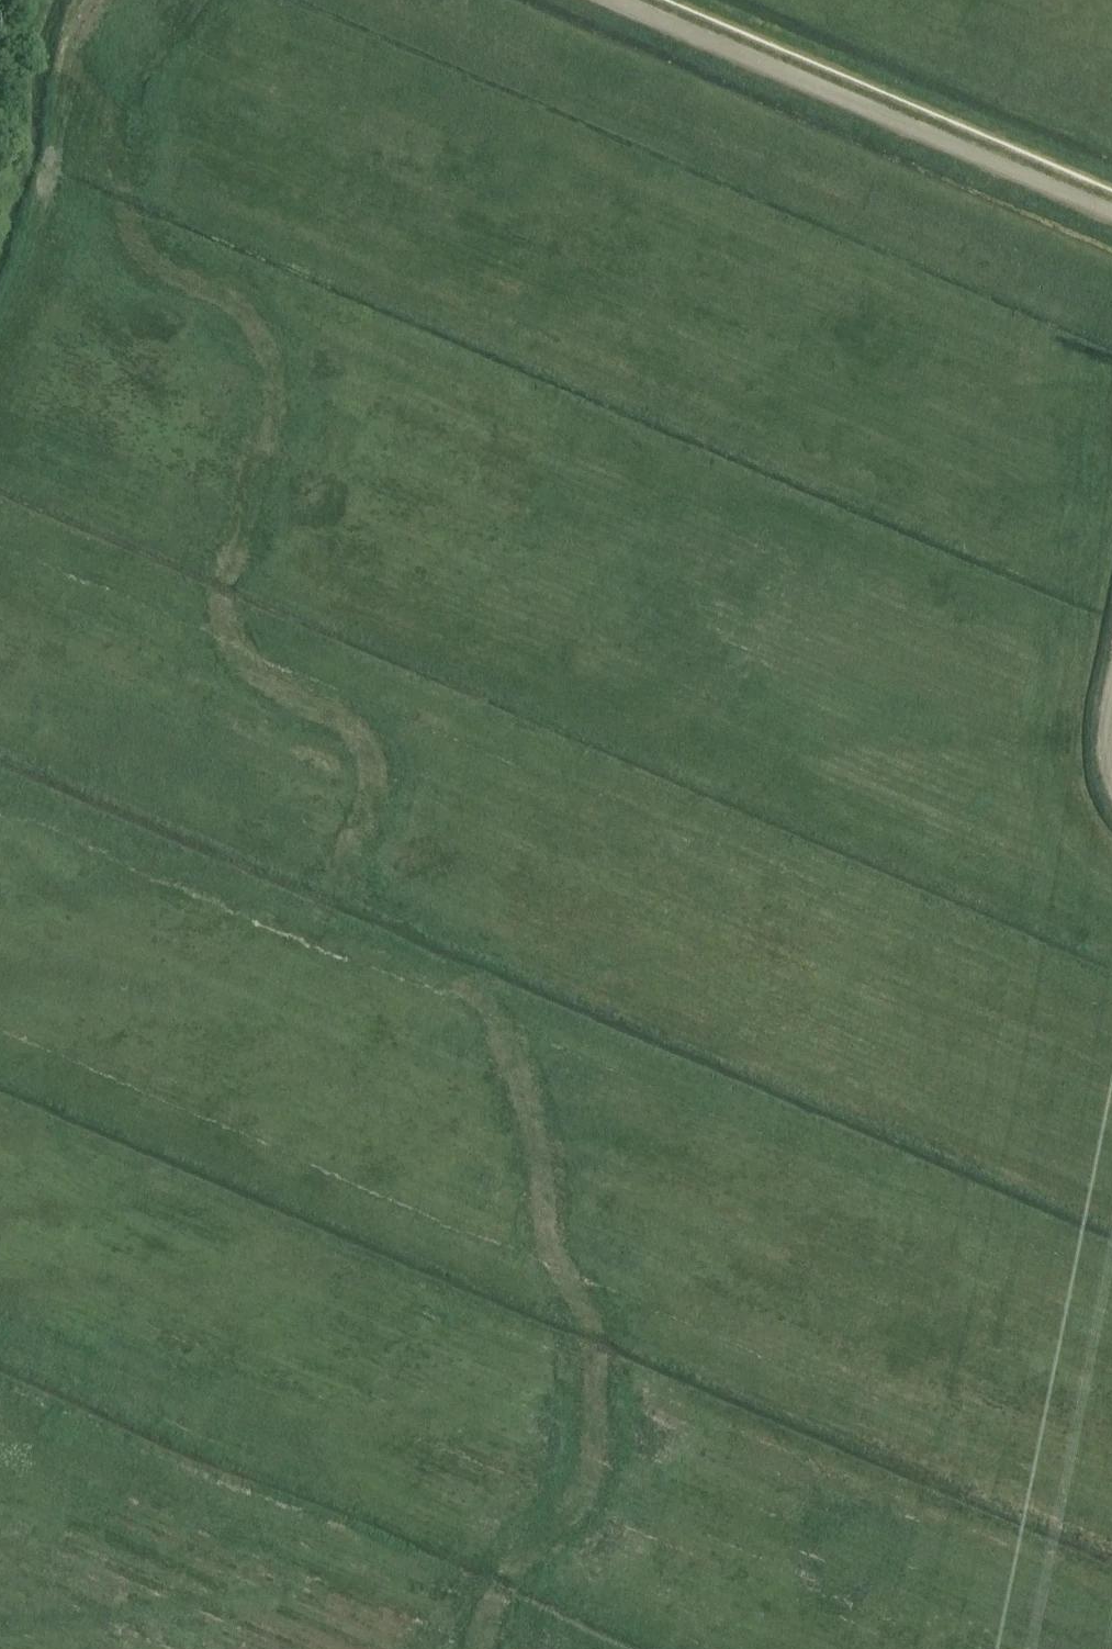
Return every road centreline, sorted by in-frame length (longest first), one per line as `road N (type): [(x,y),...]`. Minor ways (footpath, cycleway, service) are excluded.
road 1 (track): [(1111,212),(618,0)]

